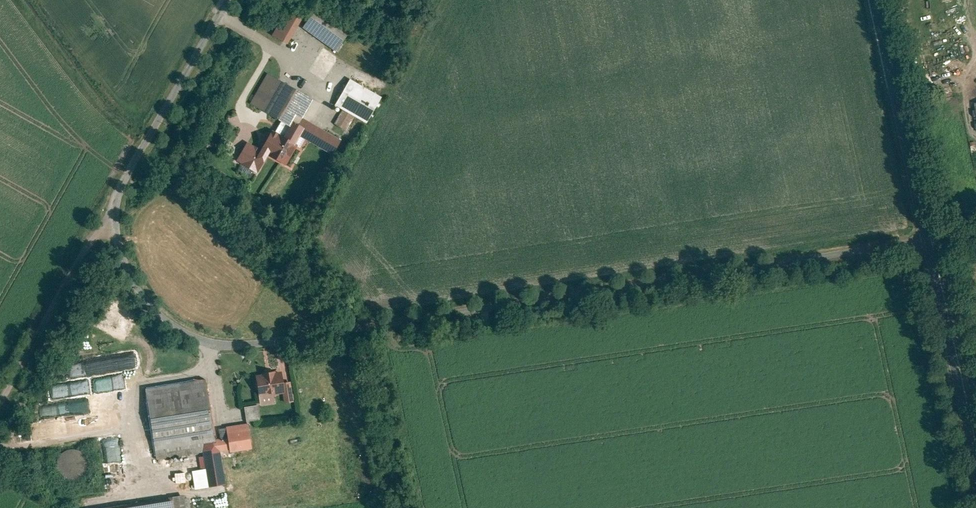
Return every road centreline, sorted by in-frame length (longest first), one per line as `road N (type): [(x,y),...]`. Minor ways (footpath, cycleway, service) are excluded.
road 1 (unclassified): [(230,0),(112,208),(124,270),(156,320),(198,347),(265,347),(923,245)]
road 2 (tertiary): [(870,0),(923,245)]
road 3 (tertiary): [(923,245),(975,476)]

